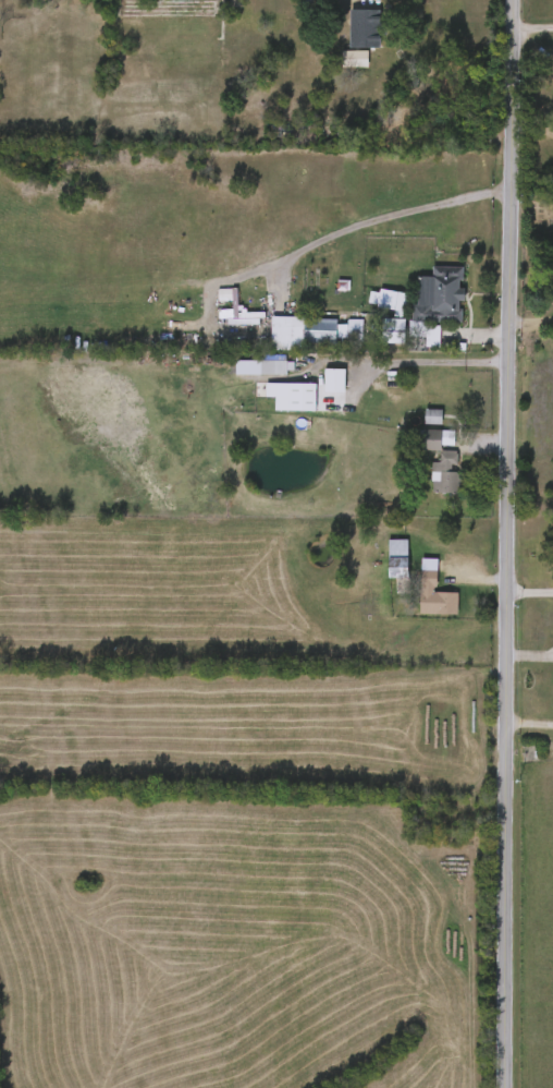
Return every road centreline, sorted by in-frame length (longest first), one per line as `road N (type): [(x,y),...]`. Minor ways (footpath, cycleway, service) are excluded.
road 1 (tertiary): [(505,1087),(514,0)]

